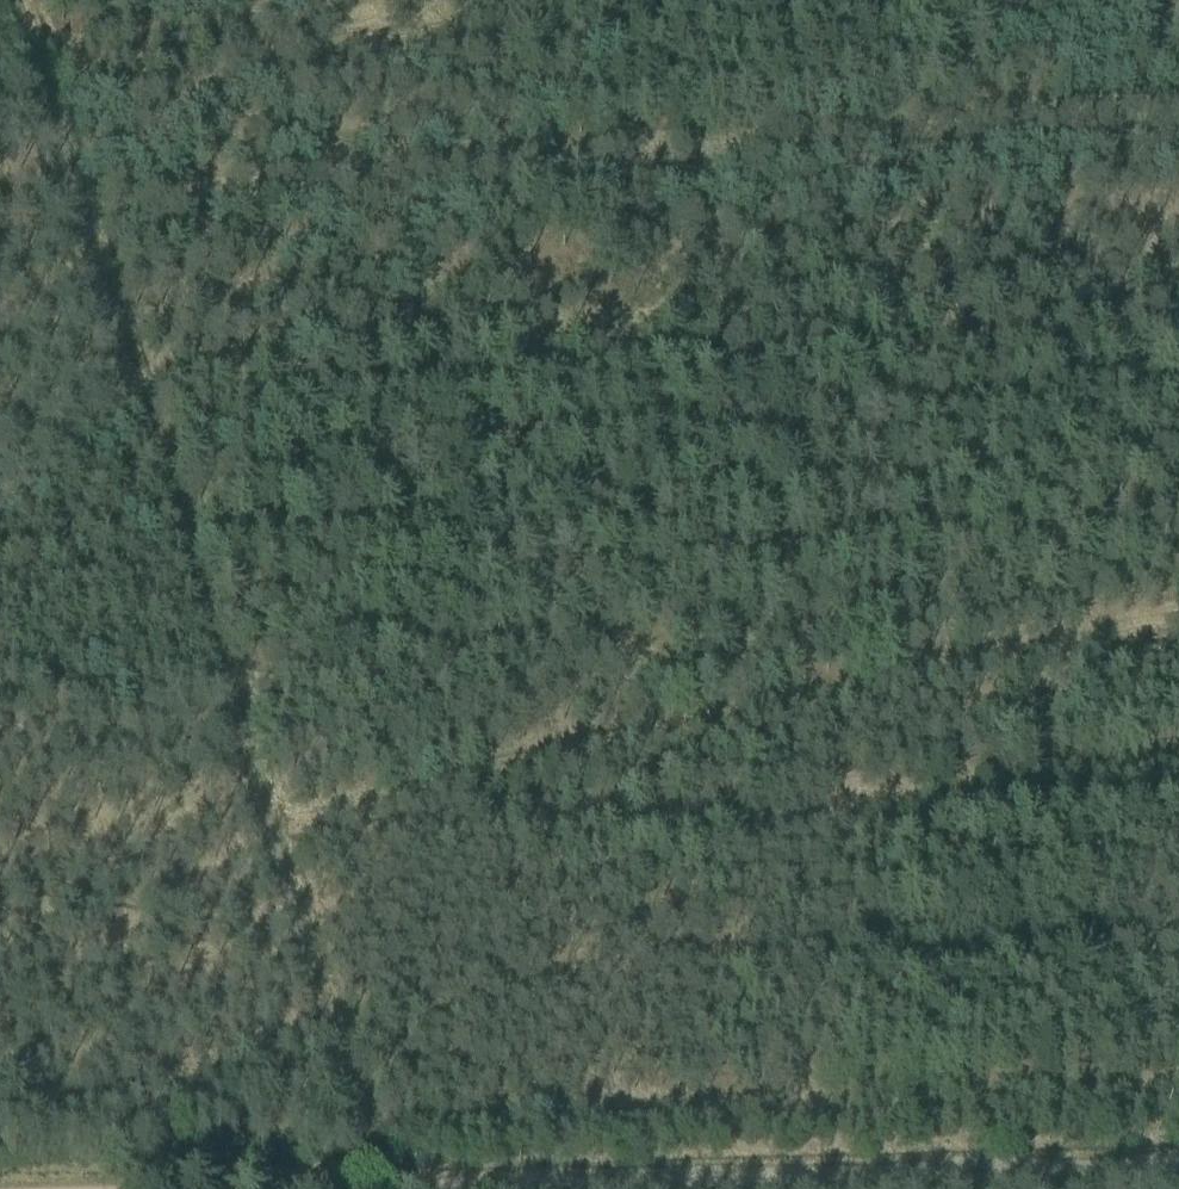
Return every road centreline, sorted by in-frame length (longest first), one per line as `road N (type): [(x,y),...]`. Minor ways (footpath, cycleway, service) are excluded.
road 1 (track): [(387,1188),(266,840),(10,0)]
road 2 (track): [(484,1188),(1178,1162)]

